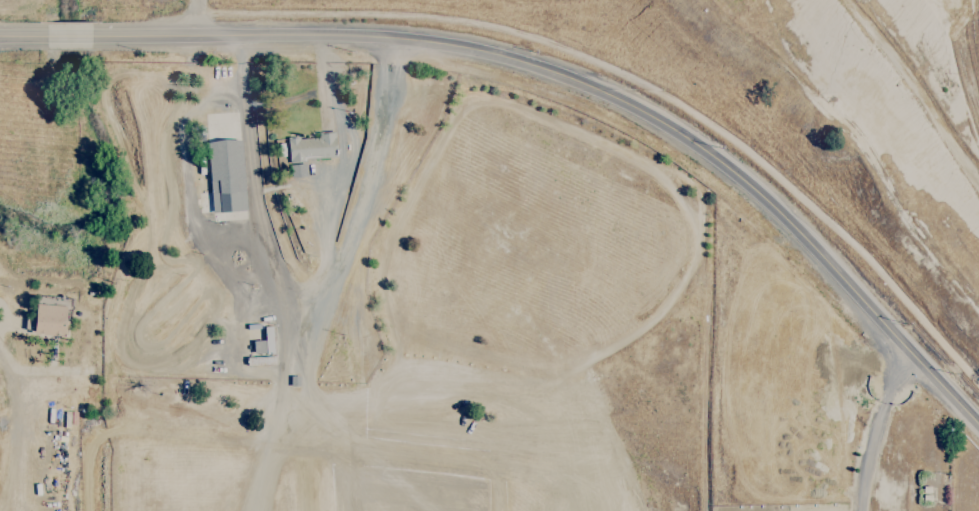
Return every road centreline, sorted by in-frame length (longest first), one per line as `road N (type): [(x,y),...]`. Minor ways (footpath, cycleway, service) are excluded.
road 1 (tertiary): [(0,38),(436,48),(584,88),(719,165),(784,221),(978,429)]

